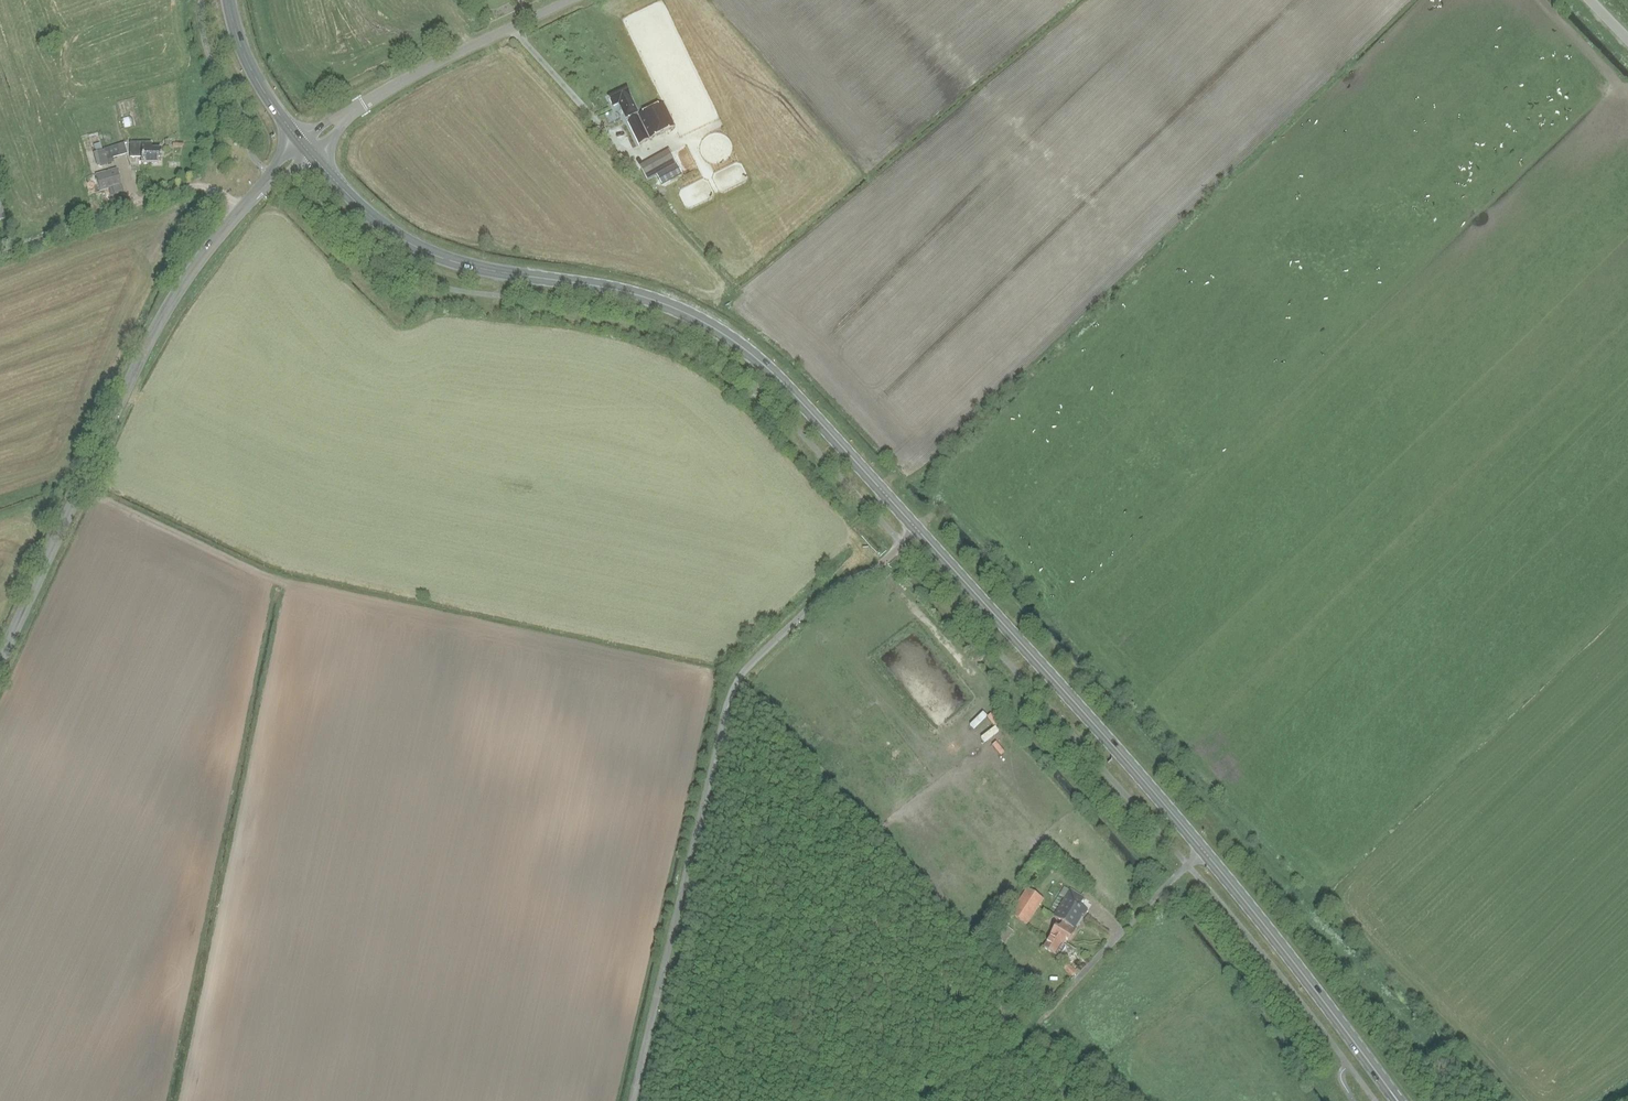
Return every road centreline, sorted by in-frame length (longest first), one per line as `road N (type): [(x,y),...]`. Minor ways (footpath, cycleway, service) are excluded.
road 1 (primary): [(1399,1100),(1129,764),(767,367),(670,305),(452,259)]
road 2 (unclassified): [(262,189),(294,227),(355,268),(609,309),(688,338),(725,361),(902,543),(1187,866)]
road 3 (tertiary): [(0,660),(164,321),(262,189)]
road 4 (unclassified): [(357,131),(424,71),(567,0)]
road 5 (unclassified): [(216,0),(232,75),(238,159),(262,189)]
road 6 (primary): [(330,178),(369,220),(452,259)]

